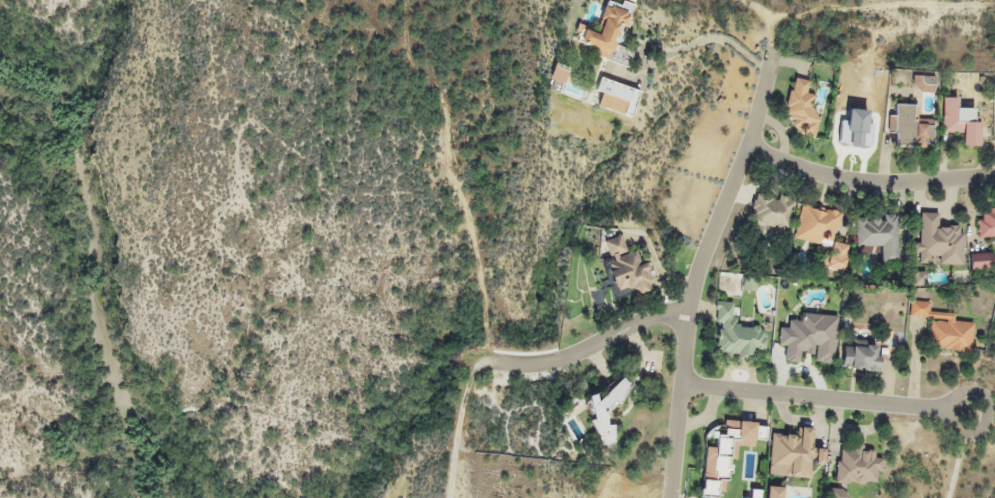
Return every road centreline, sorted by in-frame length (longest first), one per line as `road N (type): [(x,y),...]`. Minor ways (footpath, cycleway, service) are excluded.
road 1 (residential): [(773,49),(749,145),(687,309),(671,497)]
road 2 (residential): [(681,384),(969,411)]
road 3 (residential): [(994,176),(874,182),(804,169),(749,145)]
road 4 (residential): [(687,309),(644,315),(565,356),(492,361)]

